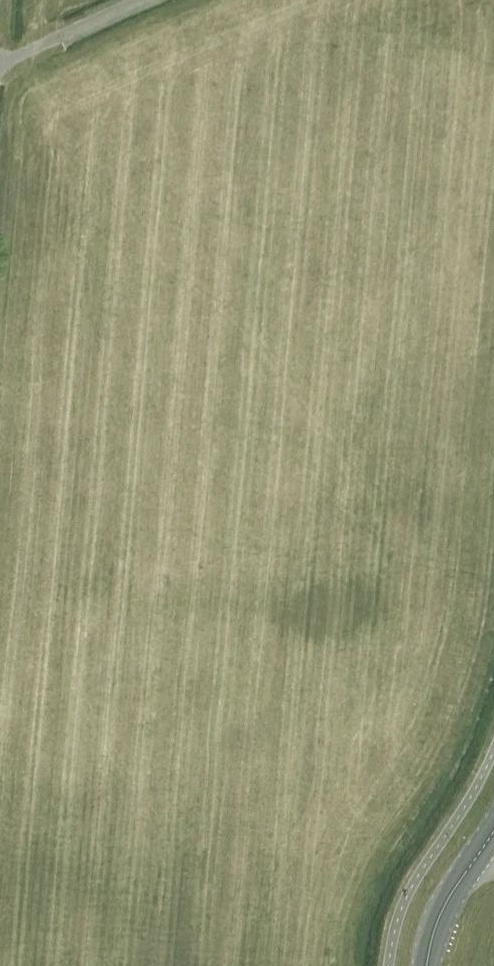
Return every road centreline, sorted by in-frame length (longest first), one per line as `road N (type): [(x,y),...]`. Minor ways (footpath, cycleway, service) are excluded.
road 1 (secondary): [(425,965),(445,908),(480,854)]

